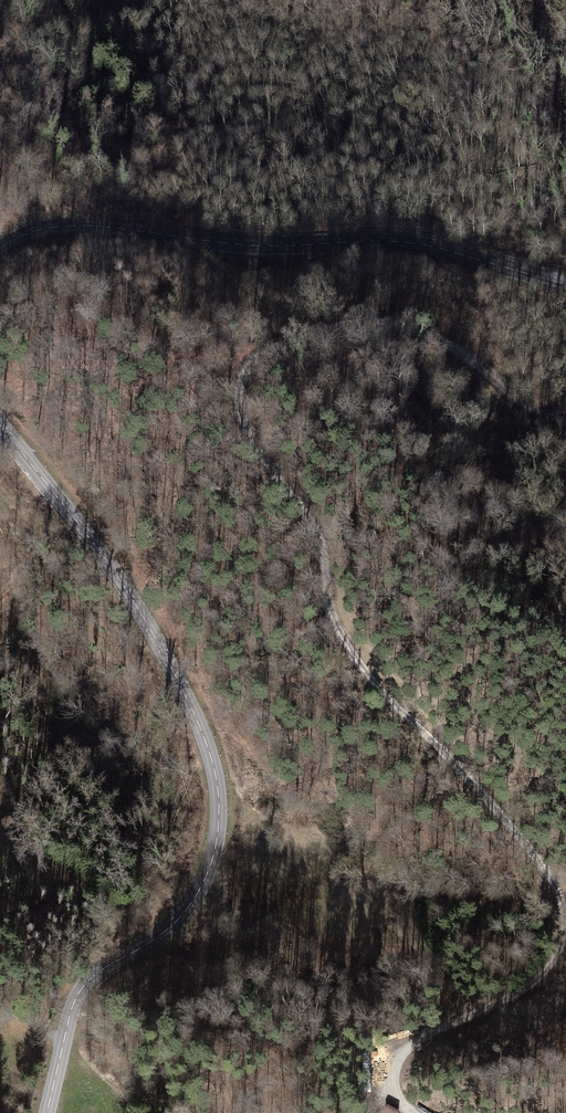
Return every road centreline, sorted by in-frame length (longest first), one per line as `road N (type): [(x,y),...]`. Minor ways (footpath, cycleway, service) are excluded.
road 1 (track): [(565,416),(533,408),(460,352),(388,322),(281,340),(246,366),(236,404),(254,454),(322,546),(333,616),(355,657),(470,776),(549,878),(565,916),(558,953),(534,983),(406,1045),(391,1068),(395,1094),(420,1112)]
road 2 (tertiary): [(46,1112),(77,995),(171,926),(204,883),(215,849),(217,785),(194,713),(139,608),(0,425)]
road 3 (tertiary): [(0,248),(36,231),(90,225),(241,244),(390,241),(565,285)]

